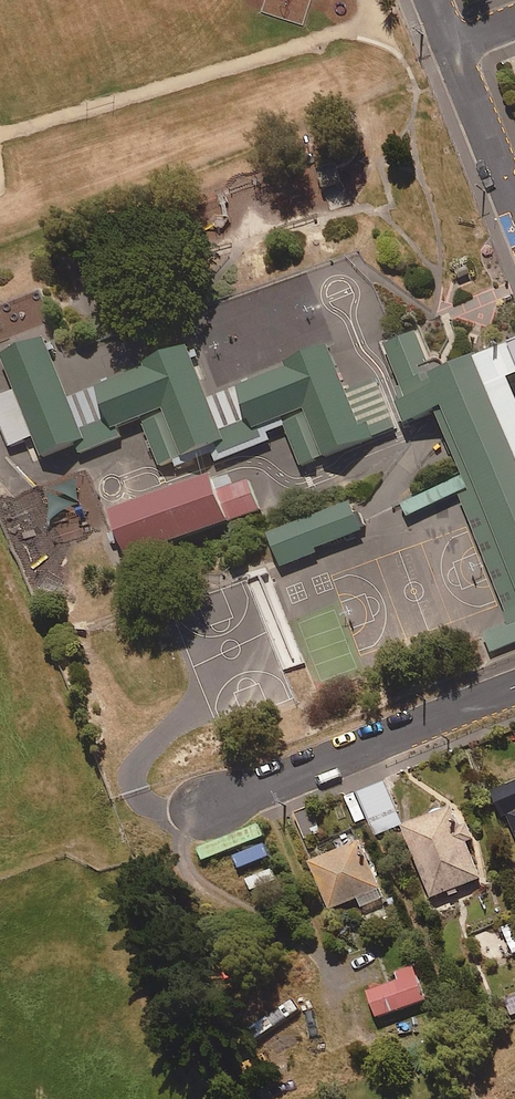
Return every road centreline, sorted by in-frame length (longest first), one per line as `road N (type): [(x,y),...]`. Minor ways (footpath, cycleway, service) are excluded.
road 1 (residential): [(221,793),(514,680)]
road 2 (residential): [(447,40),(514,212)]

